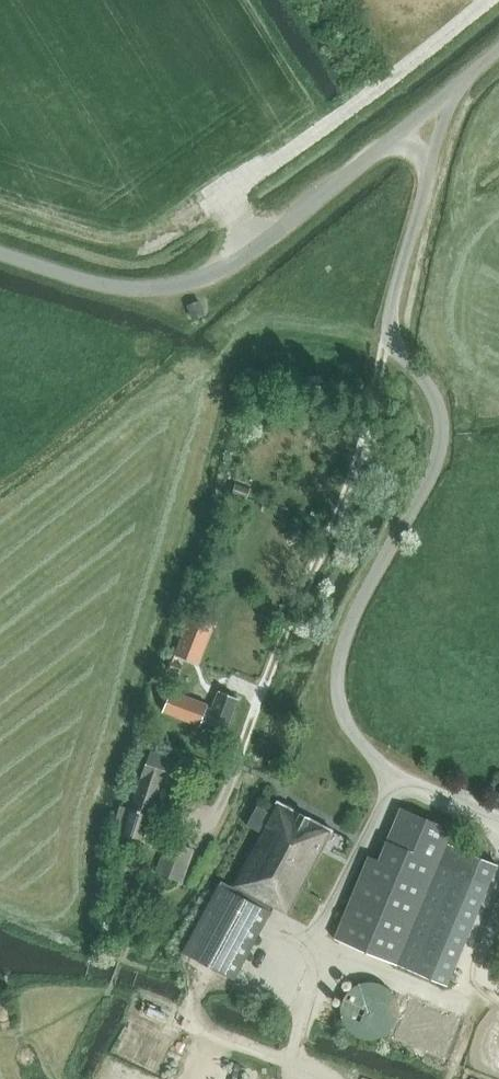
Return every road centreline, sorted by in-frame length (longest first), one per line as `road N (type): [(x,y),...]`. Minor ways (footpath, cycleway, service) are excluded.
road 1 (unclassified): [(498,53),(250,251),(207,276),(127,288),(0,254)]
road 2 (track): [(229,787),(366,429),(393,319)]

